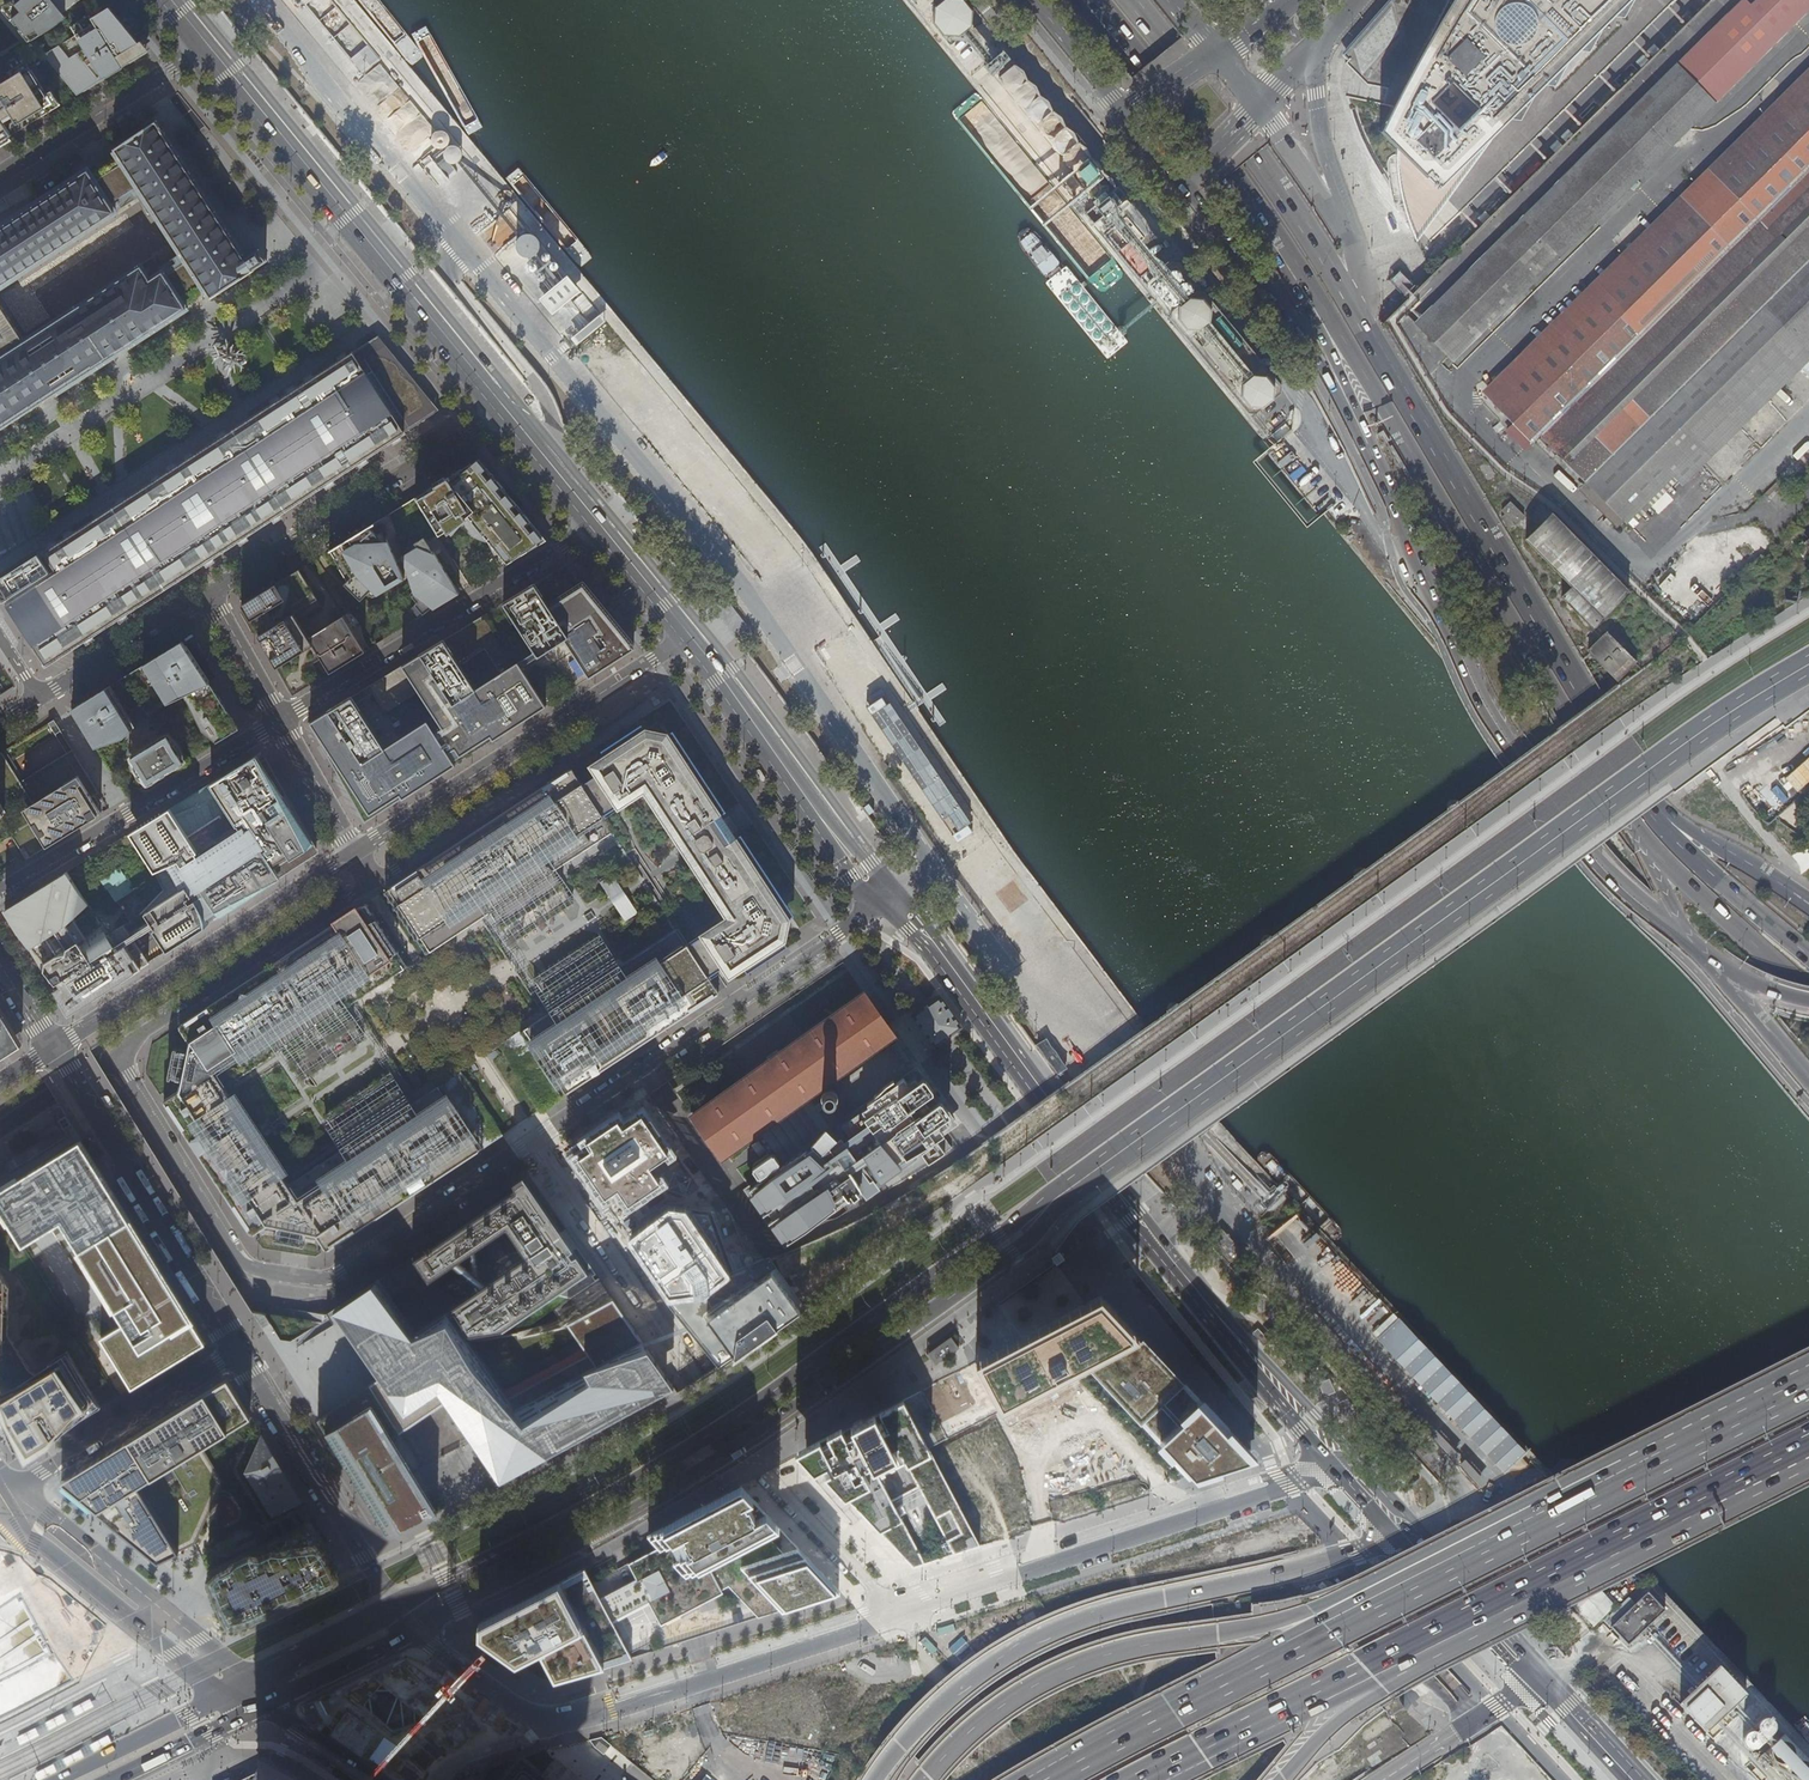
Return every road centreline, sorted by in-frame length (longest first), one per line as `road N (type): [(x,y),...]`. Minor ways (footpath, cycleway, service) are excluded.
road 1 (primary): [(1808,665),(1654,766),(1067,1189)]
road 2 (primary): [(1067,1189),(662,1465),(394,1608)]
road 3 (primary): [(416,1629),(779,1420),(1031,1238),(1067,1189)]
road 4 (primary): [(1352,1466),(1152,1234),(916,922),(887,898)]
road 5 (primary): [(1342,390),(1485,705),(1592,853),(1707,959)]
road 6 (primary): [(1289,260),(1631,824)]
road 7 (trunk): [(1415,1538),(1109,1610),(1036,1638),(951,1691),(874,1779)]
road 8 (trunk): [(1471,1553),(1281,1621),(1086,1660),(1006,1700),(923,1779)]
road 9 (residential): [(534,1141),(687,1370),(901,1615)]
road 10 (residential): [(534,1141),(342,1275),(327,1281),(261,1273),(240,1259),(112,1053)]
road 11 (primary): [(1653,807),(1365,326)]
road 12 (trunk): [(1471,1553),(1046,1779)]
road 13 (secondary): [(1352,1466),(901,1615)]
road 14 (primary): [(506,410),(209,47)]
road 15 (residential): [(887,898),(534,1141)]
road 16 (trunk): [(1149,1779),(1515,1595)]
road 17 (primary): [(1365,326),(1254,156),(1130,0)]
road 18 (residential): [(355,853),(689,635)]
road 19 (trunk): [(1808,1385),(1471,1553)]
road 20 (residential): [(598,522),(281,720)]
road 21 (secondary): [(901,1615),(558,1726)]
road 22 (residential): [(53,1047),(355,853)]
road 23 (residential): [(238,1349),(53,1047)]
road 24 (residential): [(209,594),(506,410)]
road 25 (residential): [(112,1053),(374,882),(355,853)]
road 26 (primary): [(1086,0),(1231,175),(1289,260)]
road 27 (residential): [(281,720),(0,893)]
road 28 (primary): [(887,898),(689,635)]
road 29 (trunk): [(1515,1595),(1808,1447)]
road 30 (tertiary): [(10,1491),(34,1544),(200,1676),(239,1689)]
road 31 (tertiary): [(239,1689),(227,1662),(10,1491)]
road 32 (residential): [(394,1608),(238,1349)]
road 33 (trunk): [(1283,1779),(1338,1719),(1515,1595)]
road 34 (residential): [(10,1491),(238,1349)]
road 35 (primary): [(1179,182),(1342,390)]
road 36 (residential): [(0,175),(209,47)]
road 37 (motorway): [(1631,824),(1808,989)]
road 38 (motorway): [(1808,958),(1706,871),(1653,807)]
road 39 (primary): [(239,1689),(59,1779)]
road 40 (primary): [(1355,241),(1324,149),(1317,46)]
road 41 (residential): [(40,698),(209,594)]
road 42 (primary): [(1808,910),(1653,807)]
road 43 (trunk): [(1385,1779),(1536,1674)]
road 44 (primary): [(1536,1674),(1415,1538)]
road 45 (primary): [(394,1608),(239,1689)]
road 46 (secondary): [(558,1726),(516,1709),(416,1629)]
road 47 (primary): [(115,1779),(266,1705)]
road 48 (primary): [(266,1705),(416,1629)]
road 49 (unclassified): [(1355,241),(1256,106)]
road 50 (primary): [(1707,959),(1808,1077)]
road 51 (residential): [(281,720),(355,853)]
road 52 (primary): [(1033,0),(1125,114)]
road 53 (residential): [(209,594),(281,720)]
road 54 (primary): [(689,635),(598,522)]
road 55 (primary): [(598,522),(506,410)]
road 56 (primary): [(1634,1779),(1536,1674)]
road 57 (primary): [(1289,260),(1342,390)]
road 58 (residential): [(112,1053),(0,1130)]
road 59 (secondary): [(558,1726),(458,1759),(439,1779)]
road 60 (secondary): [(266,1705),(371,1779)]

